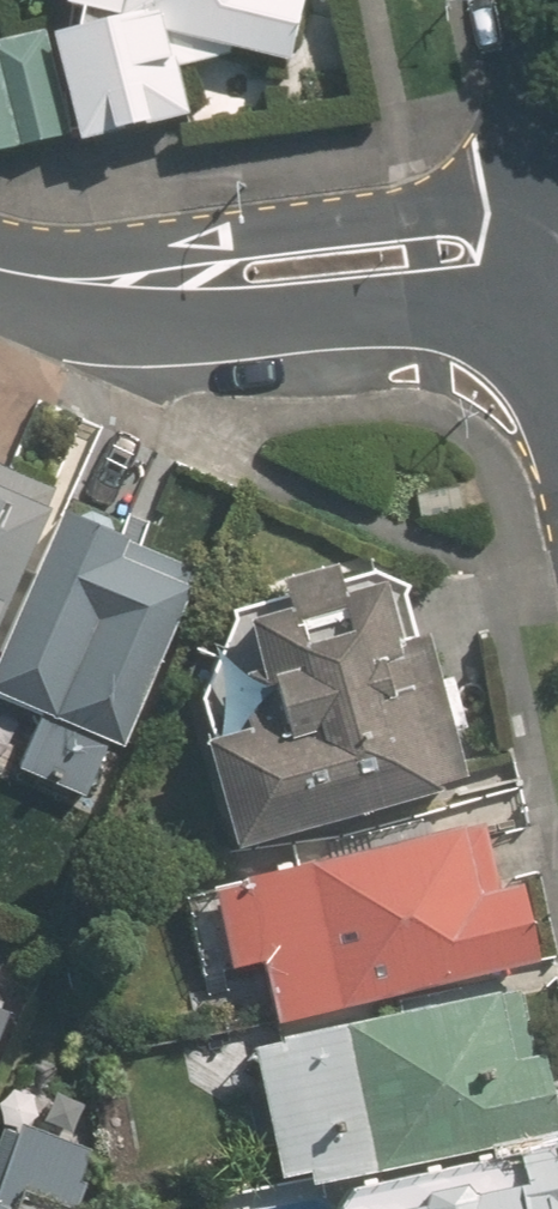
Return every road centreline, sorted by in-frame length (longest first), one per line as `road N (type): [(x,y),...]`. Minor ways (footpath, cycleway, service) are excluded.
road 1 (residential): [(557,228),(141,281),(0,270)]
road 2 (residential): [(515,0),(557,196)]

